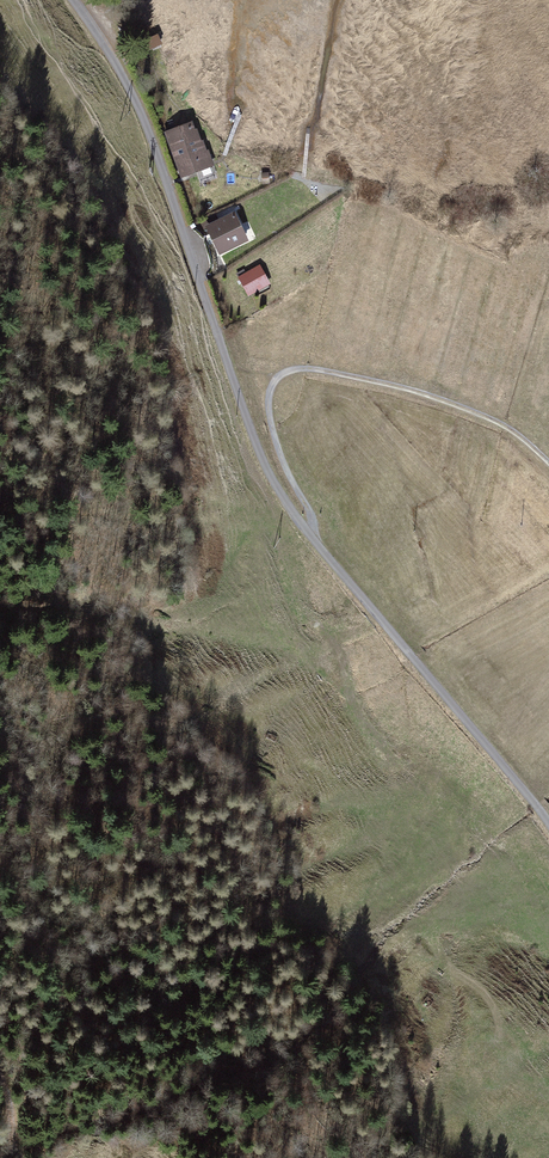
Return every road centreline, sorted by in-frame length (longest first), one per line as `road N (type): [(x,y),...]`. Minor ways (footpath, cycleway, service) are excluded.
road 1 (unclassified): [(75,0),(150,133),(277,489),(548,823)]
road 2 (track): [(307,532),(310,515),(268,412),(271,387),(291,370),(344,374),(450,403),(509,428),(548,463)]

